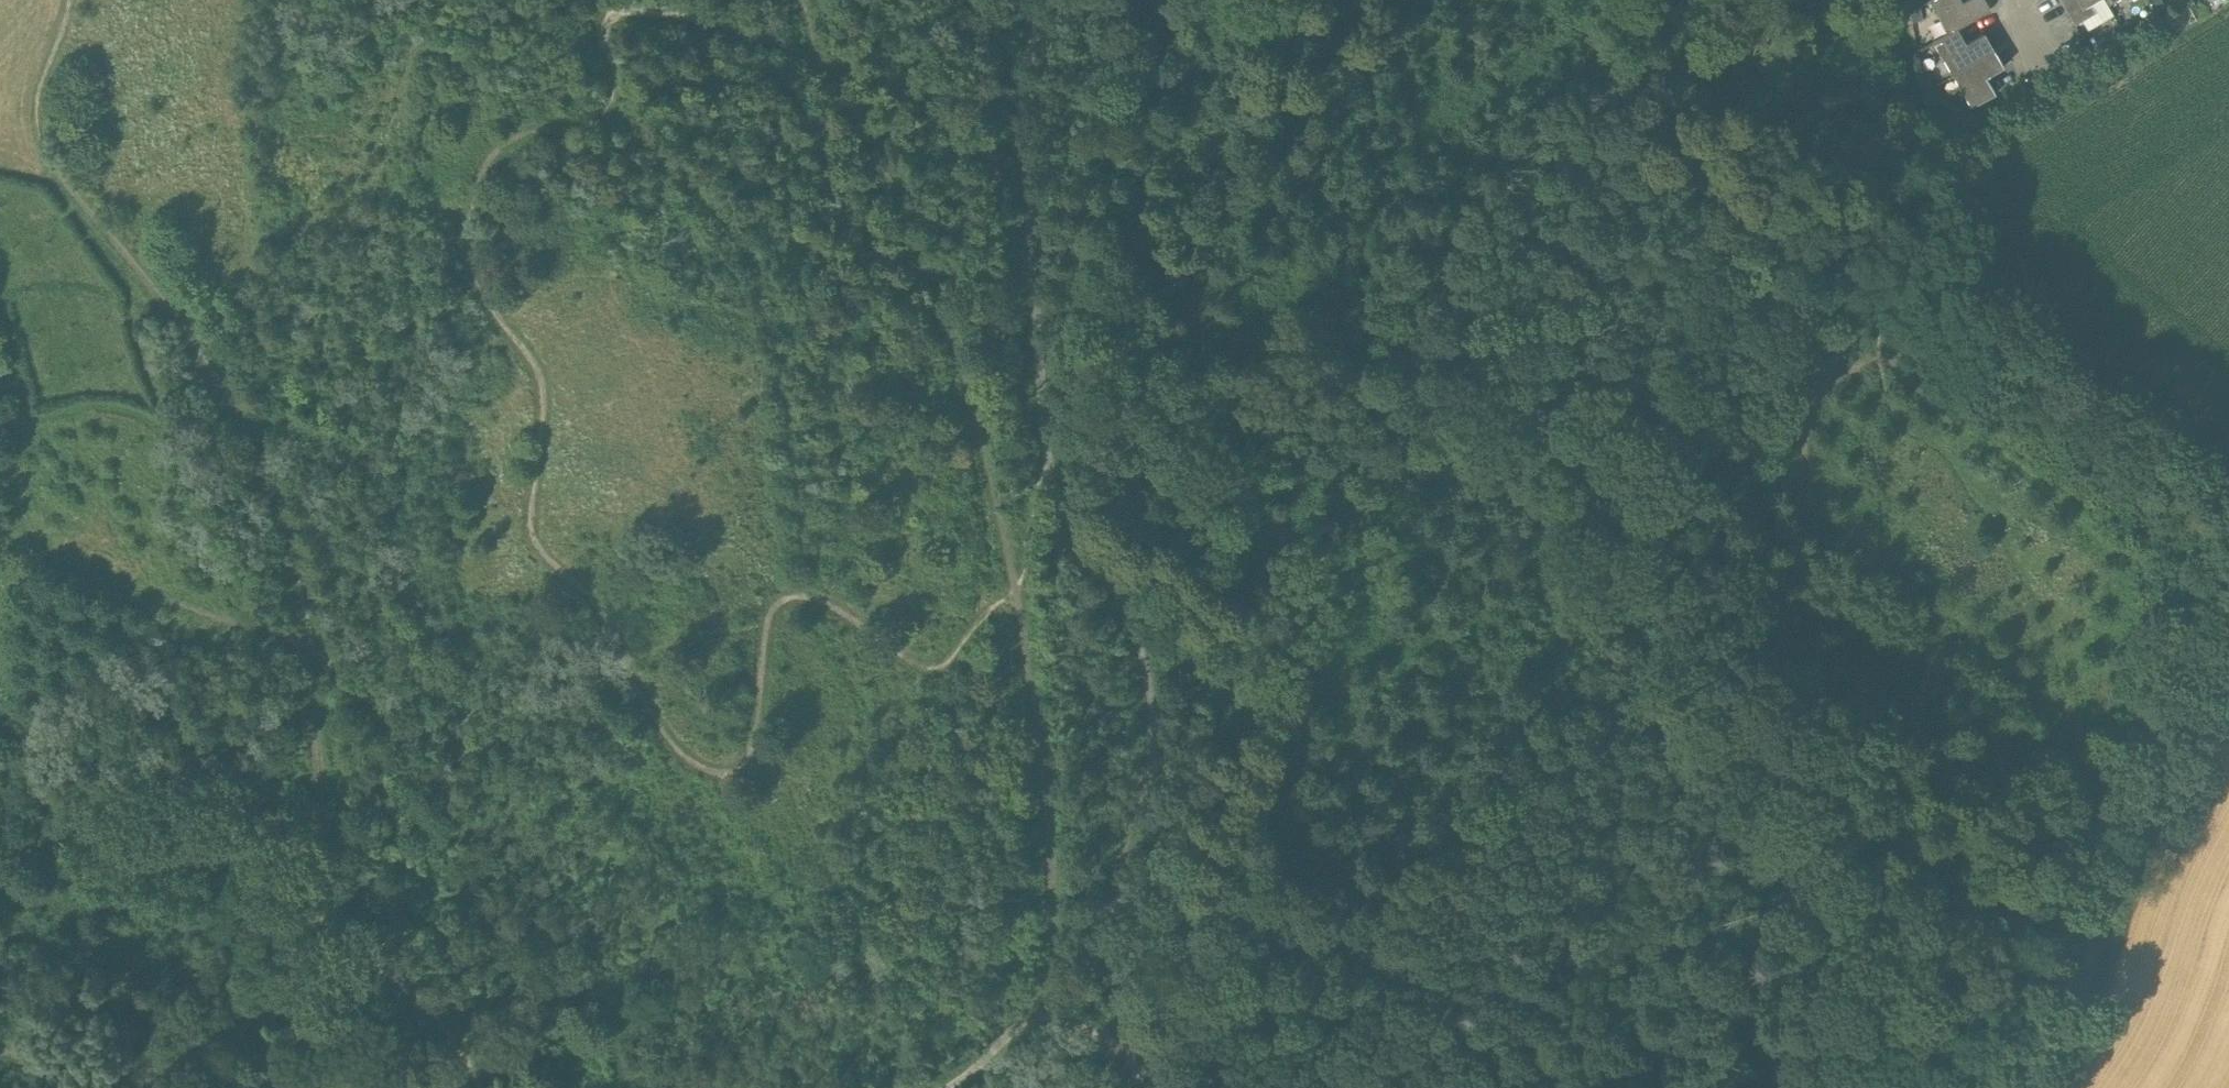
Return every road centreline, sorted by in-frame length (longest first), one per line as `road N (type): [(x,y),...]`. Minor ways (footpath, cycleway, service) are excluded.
road 1 (track): [(946,1087),(1024,1014),(1045,948),(1049,856),(1023,632),(945,318),(864,132),(821,61),(800,0)]
road 2 (track): [(1142,1087),(1116,974),(1115,895),(1155,707),(1135,631),(1047,463),(1028,183),(1036,0)]
road 3 (track): [(1699,170),(1667,214),(1275,620),(1257,651),(1246,730),(1215,816),(1199,927),(1166,1029),(1137,1074)]
road 4 (track): [(319,919),(319,765),(309,697),(316,648),(288,544),(216,375),(40,144),(37,99),(70,0)]
road 5 (track): [(319,919),(284,991),(249,1025),(181,1064),(134,1070),(0,1049)]
road 6 (track): [(0,875),(124,801),(167,788),(208,792),(254,811),(317,855)]
road 7 (track): [(1466,0),(1521,6),(1601,45),(1663,108),(1699,170)]
road 8 (track): [(2228,647),(2126,772),(2100,783),(2075,717)]
road 9 (track): [(481,1087),(428,1009),(335,942),(319,919)]
road 10 (track): [(449,1034),(586,1087)]
road 11 (track): [(1024,1014),(1080,1023),(1109,1041),(1137,1074)]

